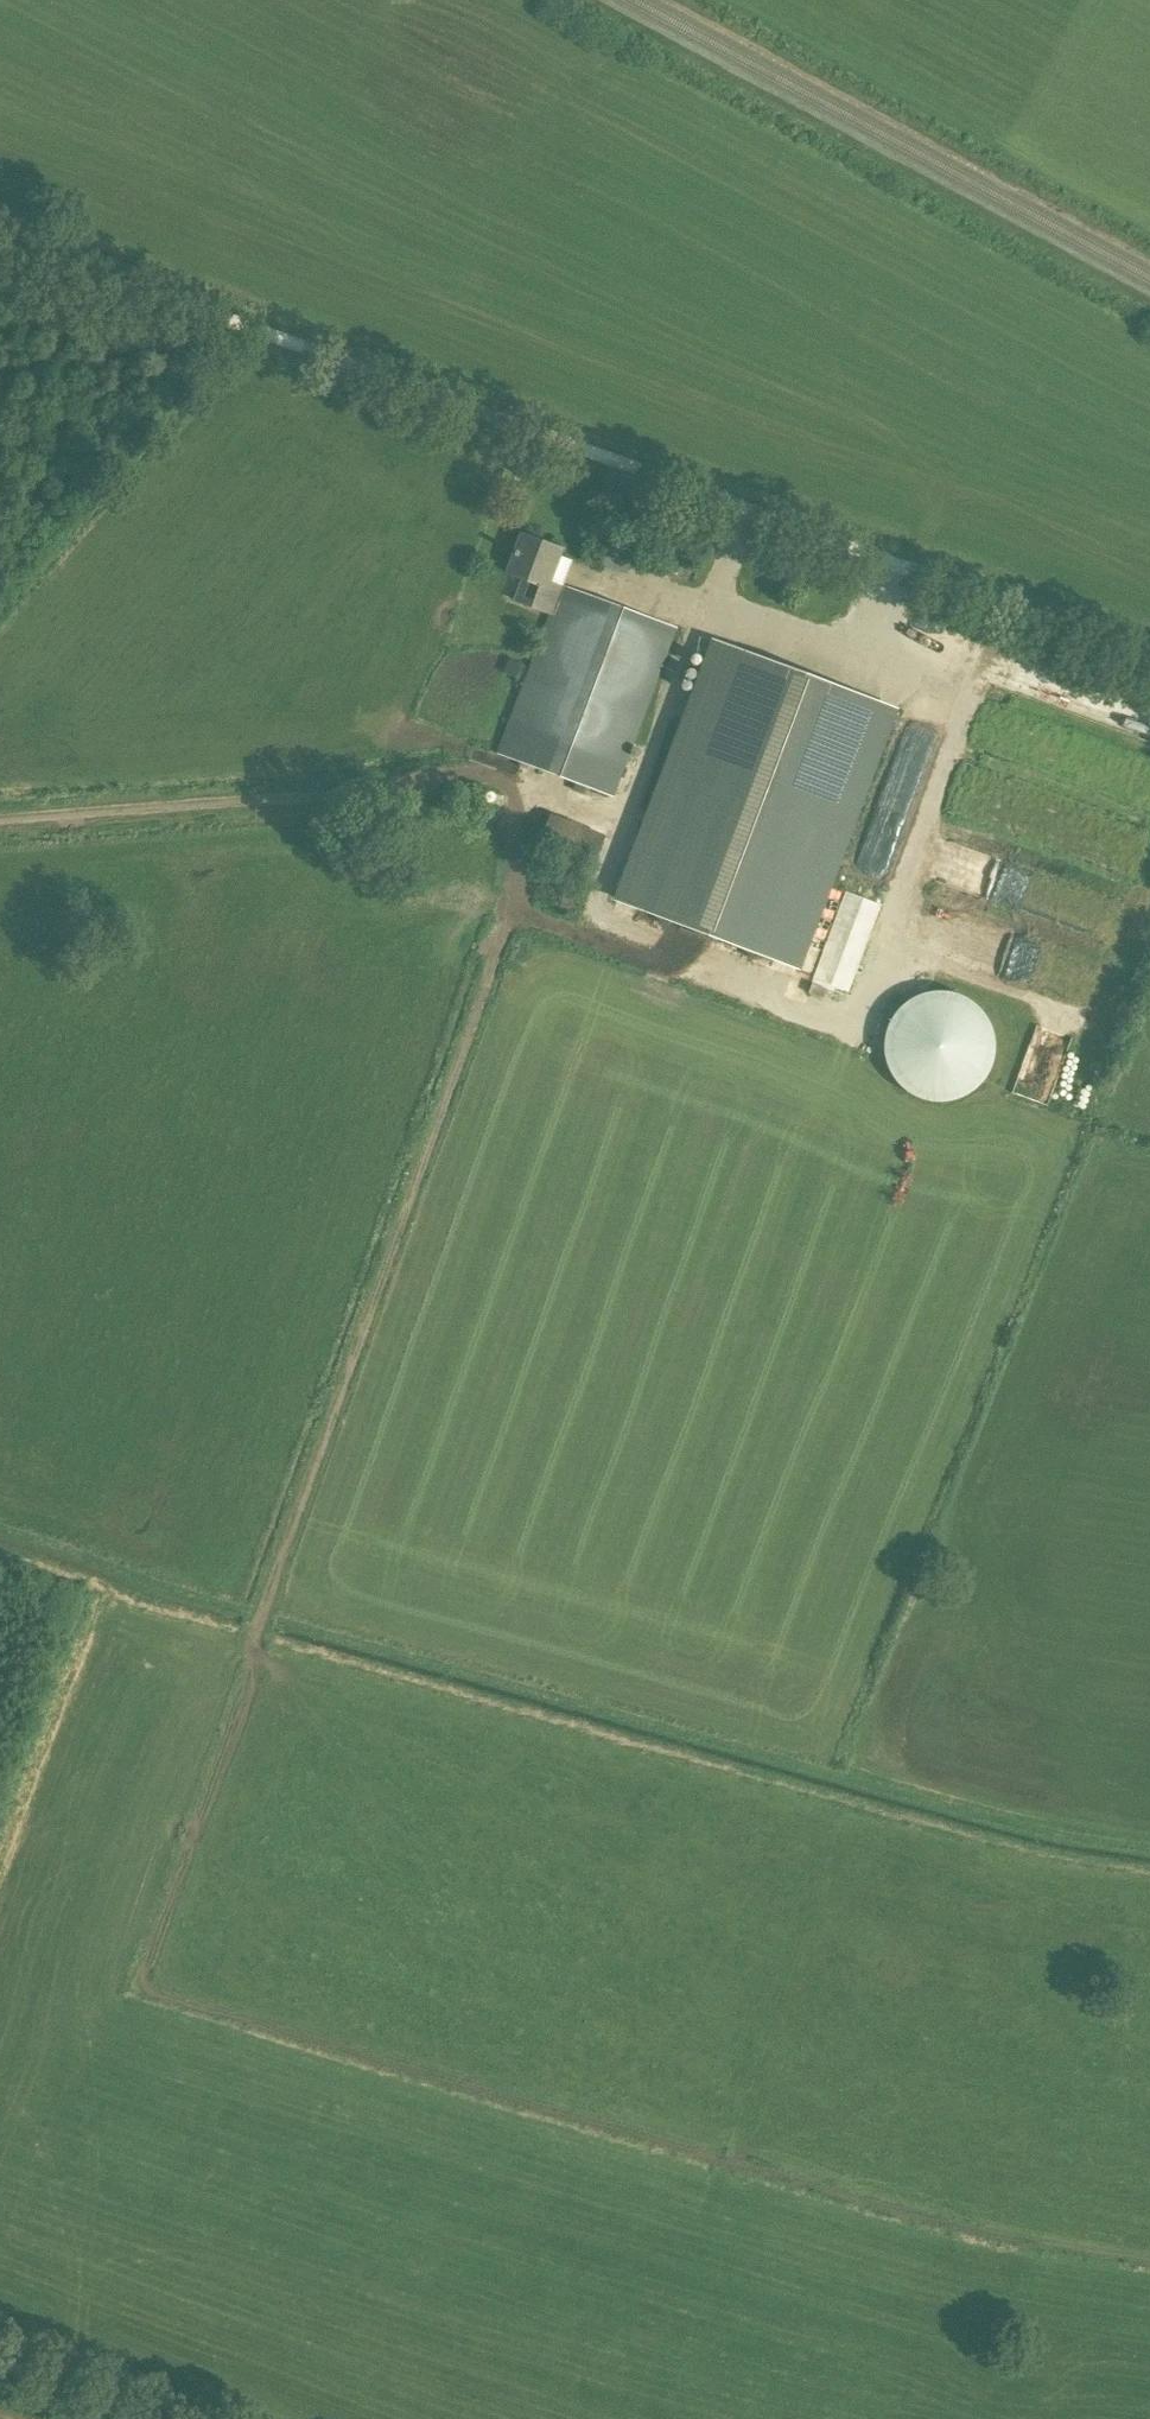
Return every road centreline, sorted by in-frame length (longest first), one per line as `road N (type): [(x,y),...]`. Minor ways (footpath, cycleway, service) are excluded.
road 1 (unclassified): [(1149,645),(0,232)]
road 2 (unclassified): [(143,2418),(0,2363)]

